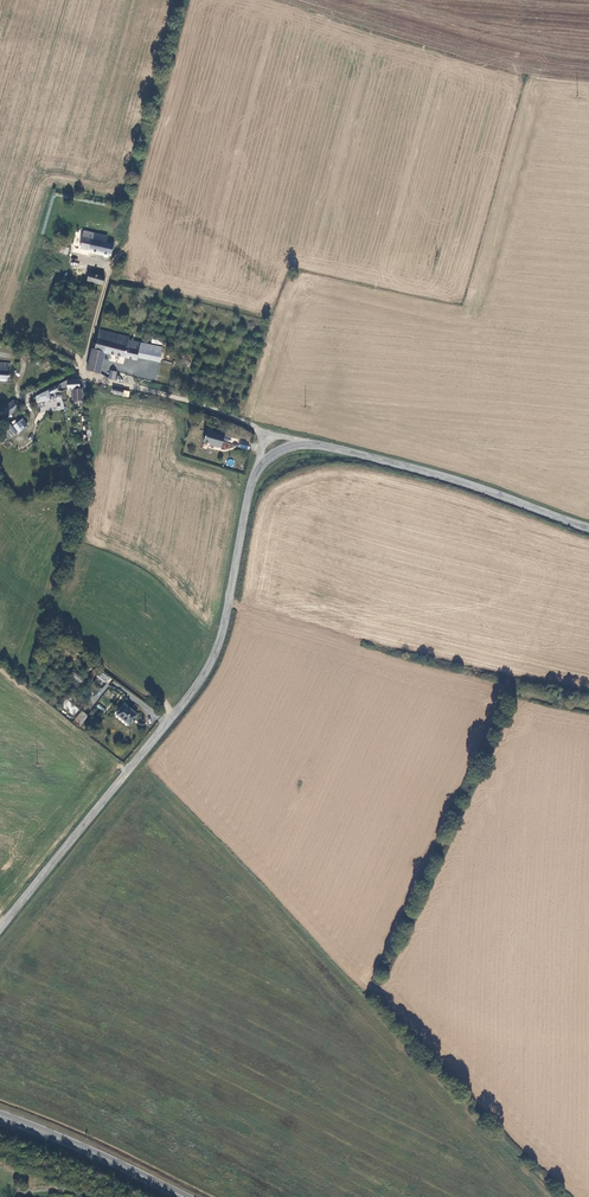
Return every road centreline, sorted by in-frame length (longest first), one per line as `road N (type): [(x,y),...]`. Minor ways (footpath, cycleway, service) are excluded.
road 1 (tertiary): [(0,928),(203,675),(221,637),(250,489),(271,456),(299,444),(362,455),(588,528)]
road 2 (primary): [(182,1196),(0,1116)]
road 3 (track): [(82,376),(126,196)]

